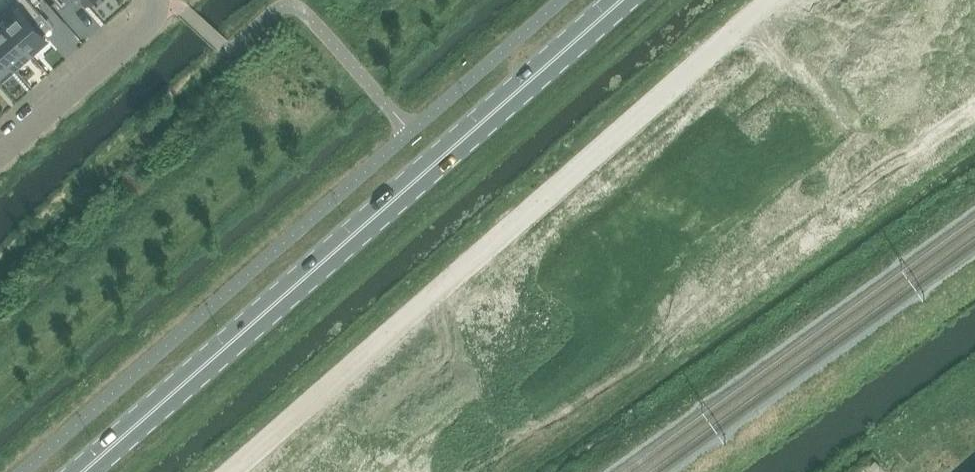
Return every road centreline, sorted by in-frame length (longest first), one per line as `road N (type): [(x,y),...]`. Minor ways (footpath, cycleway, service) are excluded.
road 1 (residential): [(231,471),(771,0)]
road 2 (primary): [(82,471),(620,0)]
road 3 (residential): [(0,152),(144,26),(156,0)]

